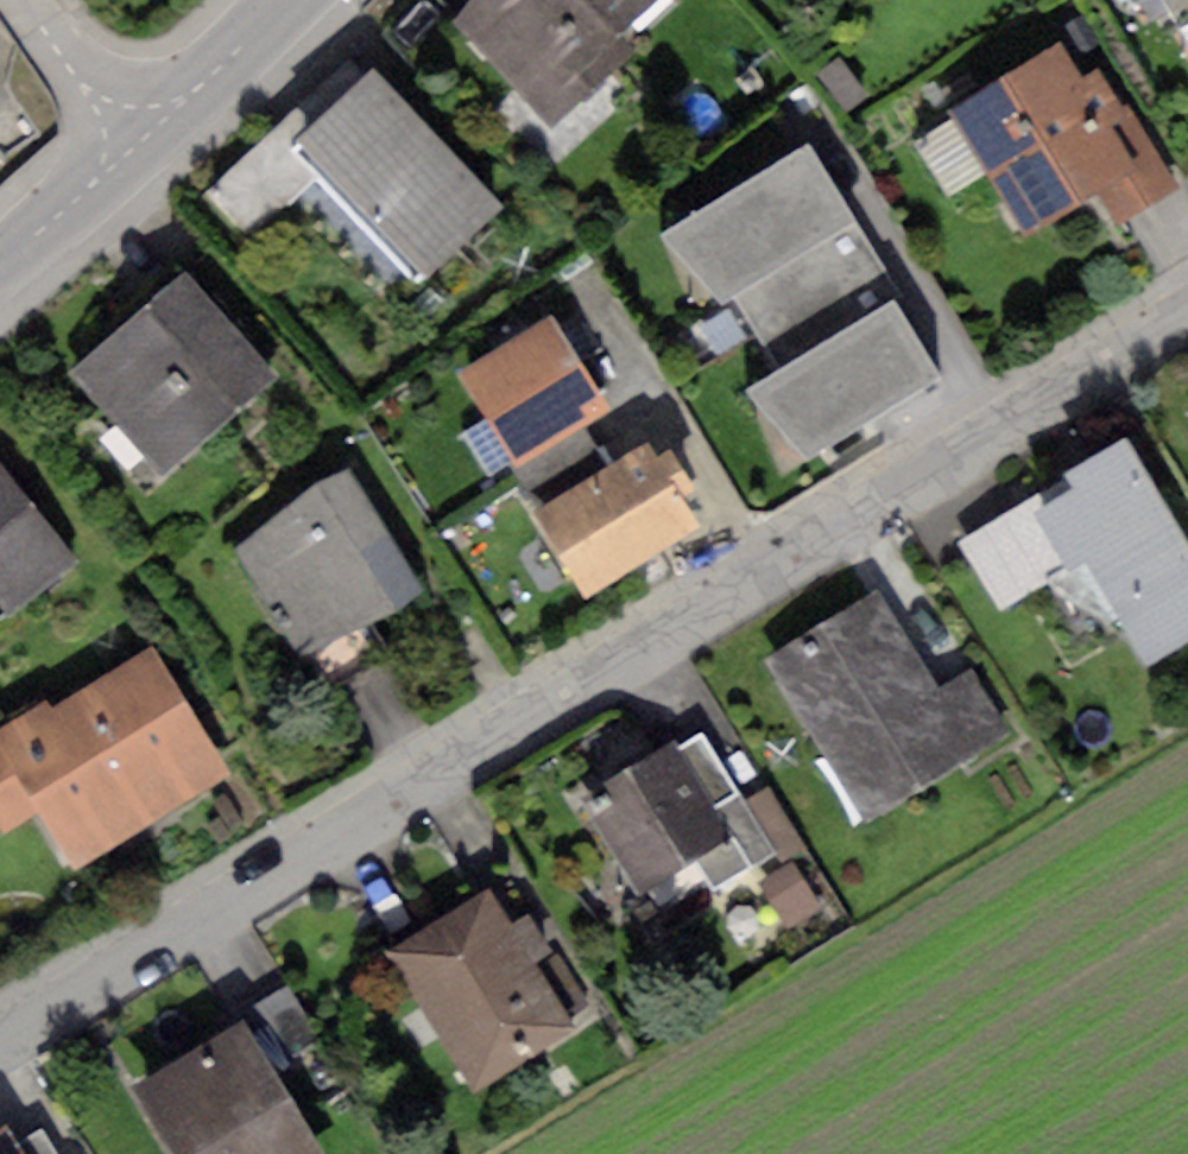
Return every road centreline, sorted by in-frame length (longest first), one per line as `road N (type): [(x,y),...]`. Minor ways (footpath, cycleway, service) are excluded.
road 1 (residential): [(1187,313),(763,566),(299,860),(0,1026)]
road 2 (residential): [(140,153),(281,0)]
road 3 (residential): [(140,153),(39,0)]
road 4 (residential): [(0,261),(140,153)]

